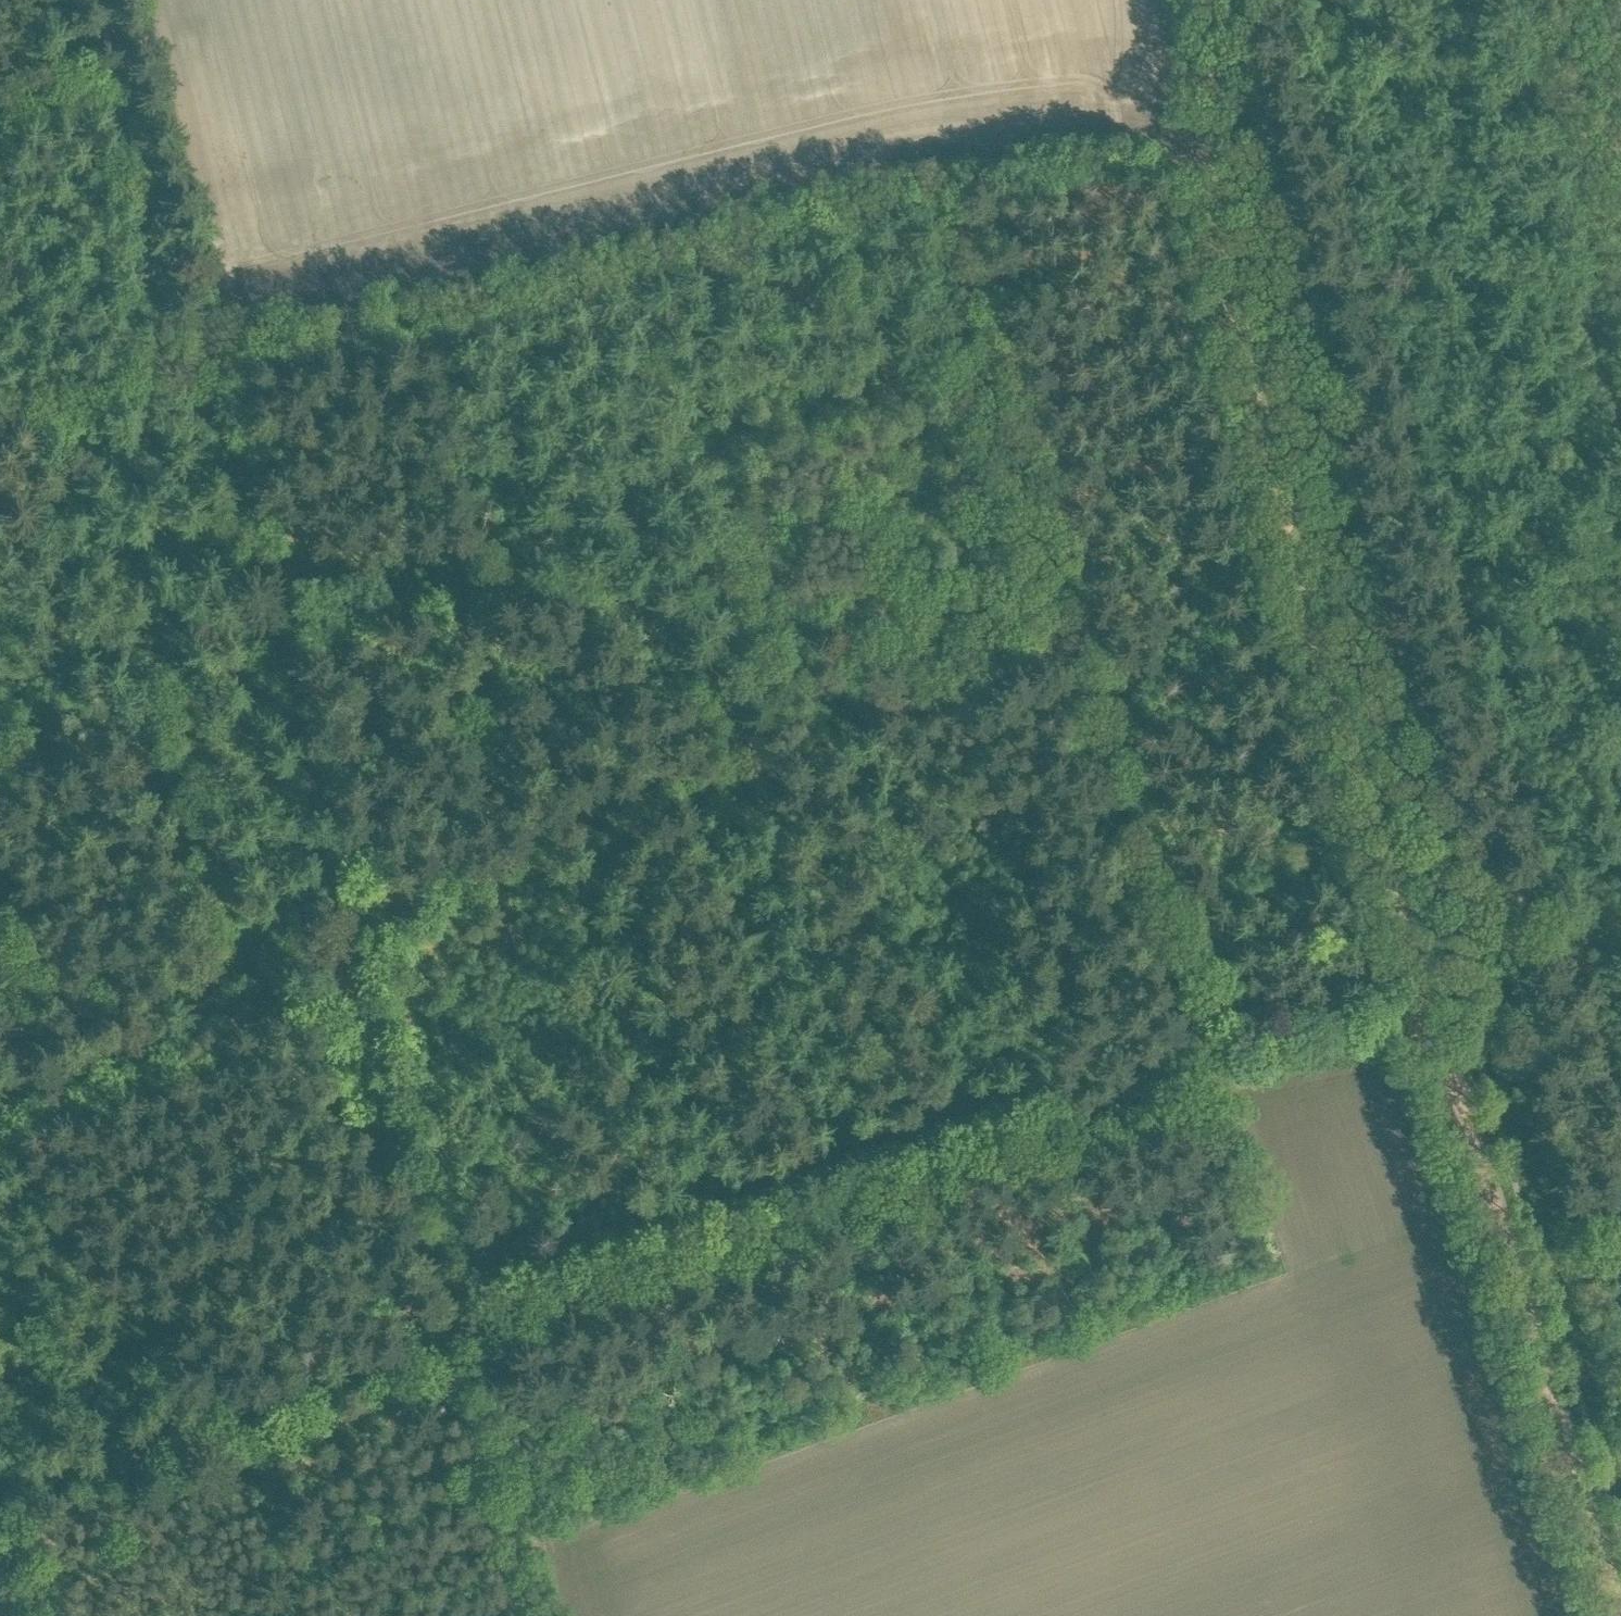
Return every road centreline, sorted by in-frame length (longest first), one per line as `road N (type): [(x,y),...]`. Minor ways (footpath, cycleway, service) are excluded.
road 1 (track): [(1215,0),(1210,160),(1256,416),(1435,1031),(1619,1615)]

